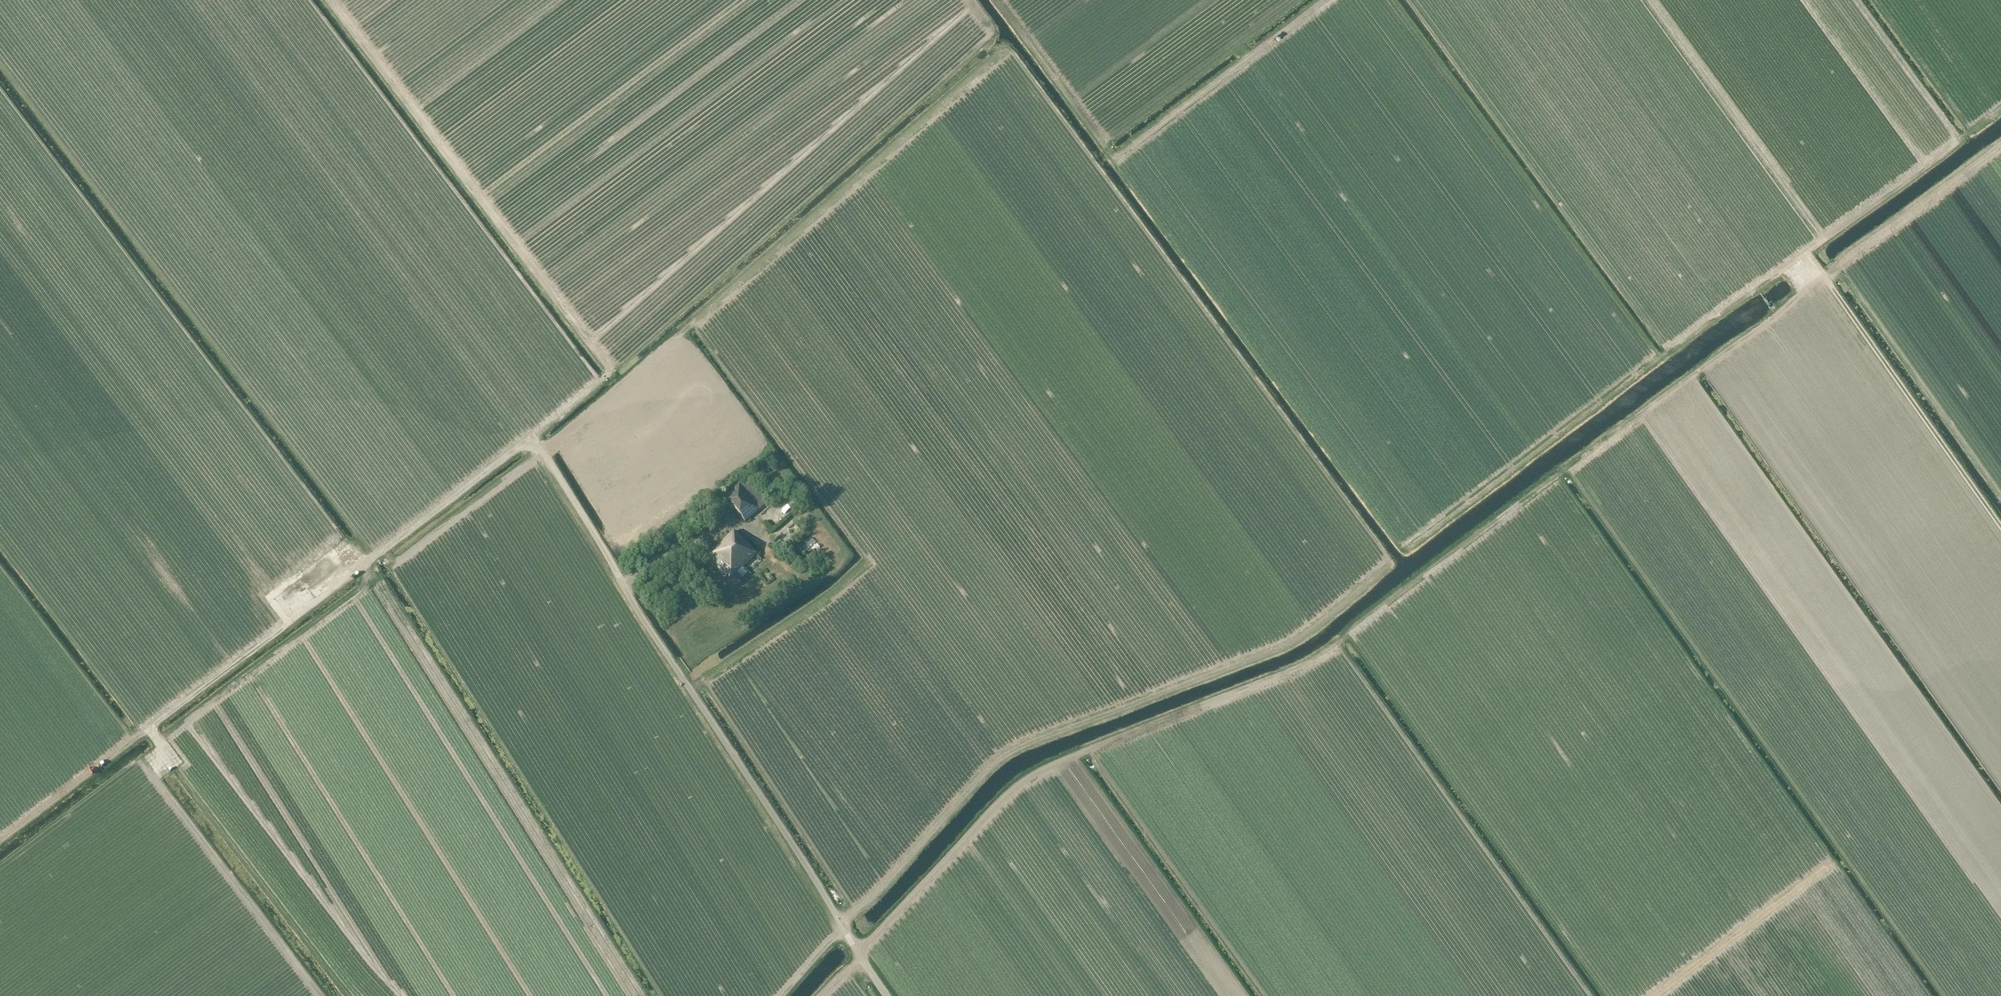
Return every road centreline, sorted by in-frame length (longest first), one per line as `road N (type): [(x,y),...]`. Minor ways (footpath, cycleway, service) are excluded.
road 1 (unclassified): [(633,576),(626,590),(886,995)]
road 2 (track): [(370,559),(515,450),(540,447),(626,590)]

